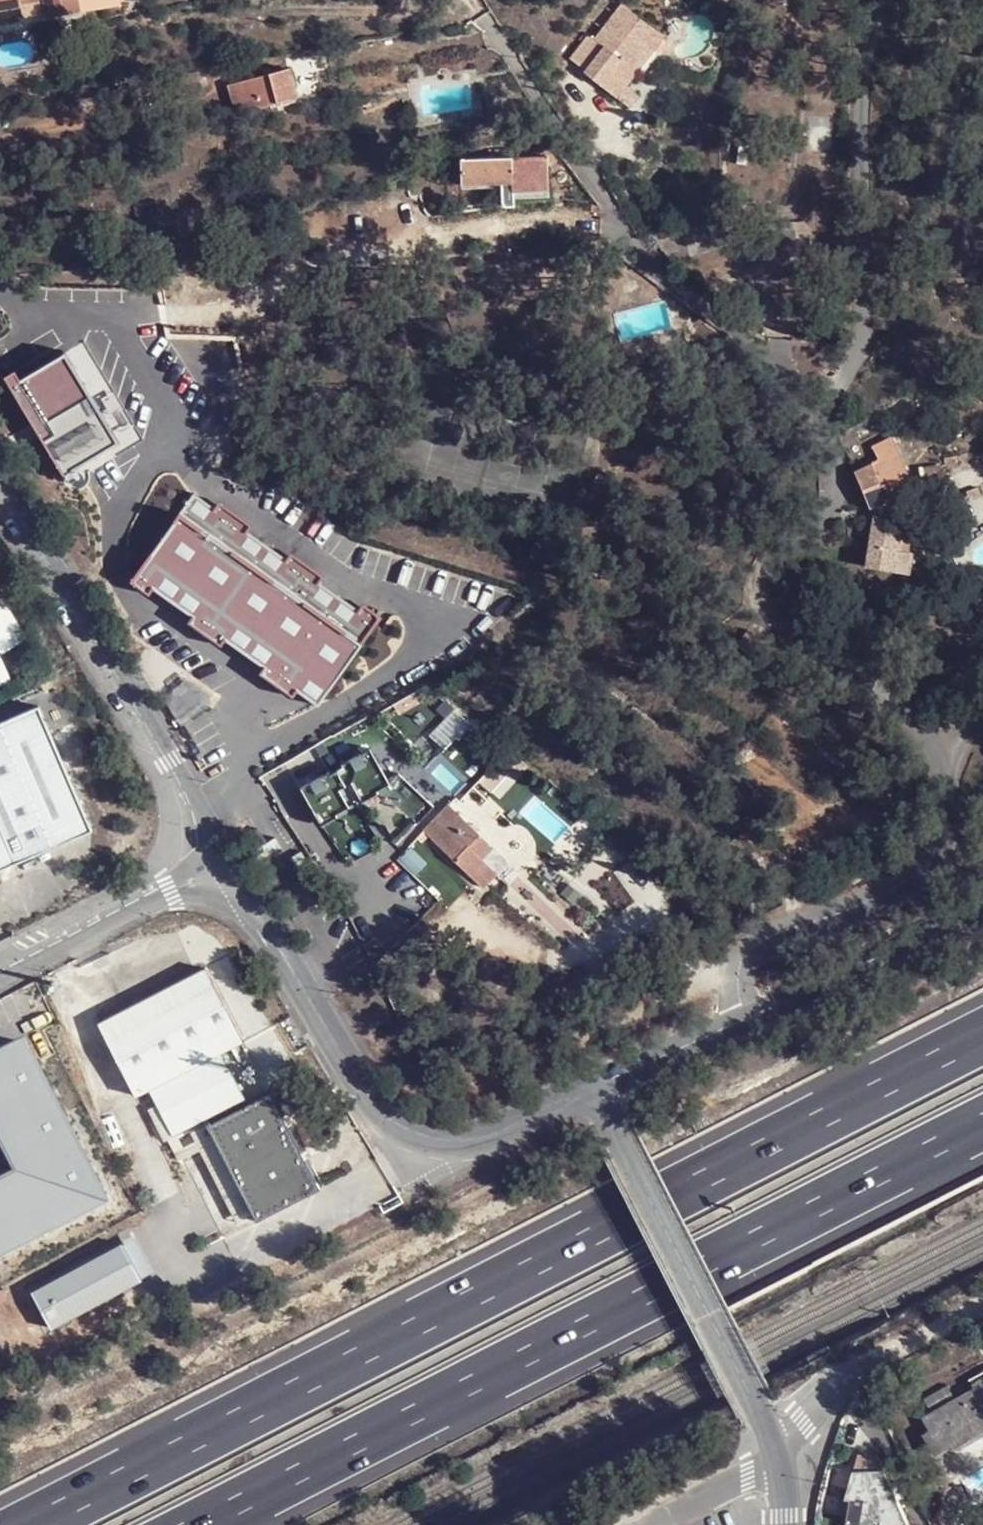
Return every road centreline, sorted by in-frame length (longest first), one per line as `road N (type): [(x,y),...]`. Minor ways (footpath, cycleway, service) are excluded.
road 1 (motorway): [(982,1032),(16,1524)]
road 2 (residential): [(950,772),(891,707),(768,616),(760,601),(764,568),(827,511),(834,493),(820,419),(859,340),(860,102),(877,0)]
road 3 (motorway): [(180,1524),(982,1117)]
road 4 (unclassified): [(235,869),(370,1096),(408,1138),(444,1145),(480,1141),(592,1087)]
road 5 (unclassified): [(235,869),(0,466)]
road 6 (residential): [(592,1087),(754,1400),(781,1471)]
road 7 (residential): [(749,1013),(737,984),(748,950),(908,875),(940,832),(950,772)]
road 8 (residential): [(749,1013),(982,896)]
road 9 (unclassified): [(0,980),(235,869)]
road 10 (track): [(982,1308),(859,1379),(802,1422),(778,1454)]
road 11 (residential): [(592,1087),(749,1013)]
road 12 (residential): [(644,1524),(764,1470),(781,1471)]

